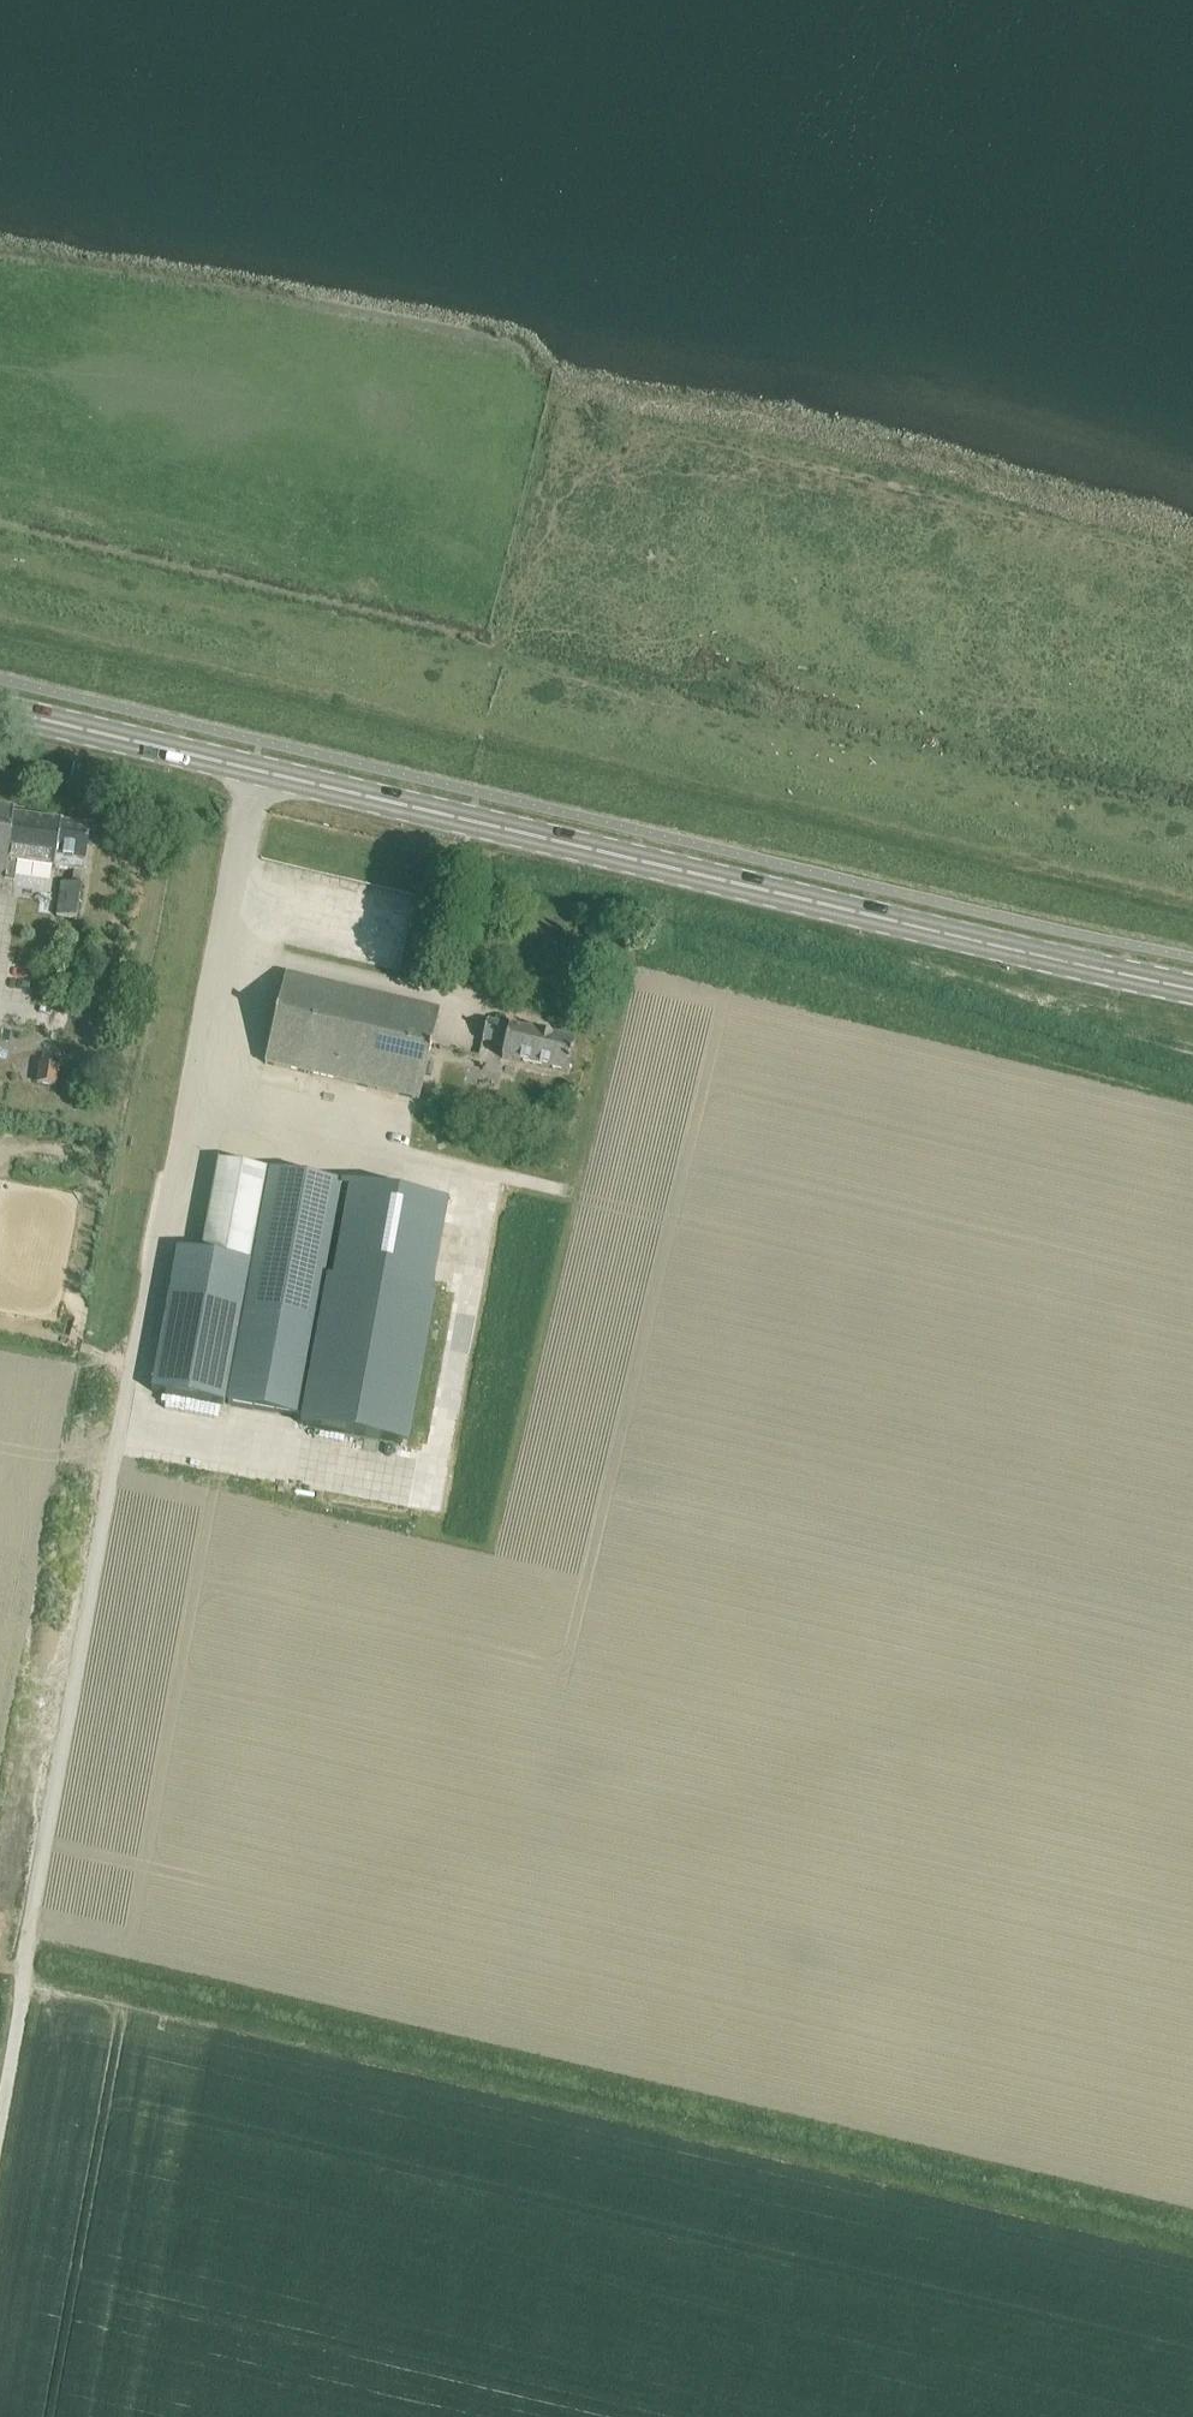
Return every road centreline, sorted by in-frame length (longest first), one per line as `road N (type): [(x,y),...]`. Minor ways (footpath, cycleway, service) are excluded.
road 1 (primary): [(1192,998),(0,713)]
road 2 (track): [(177,1159),(143,1331),(115,1395),(70,1630),(79,1664),(0,2112)]

